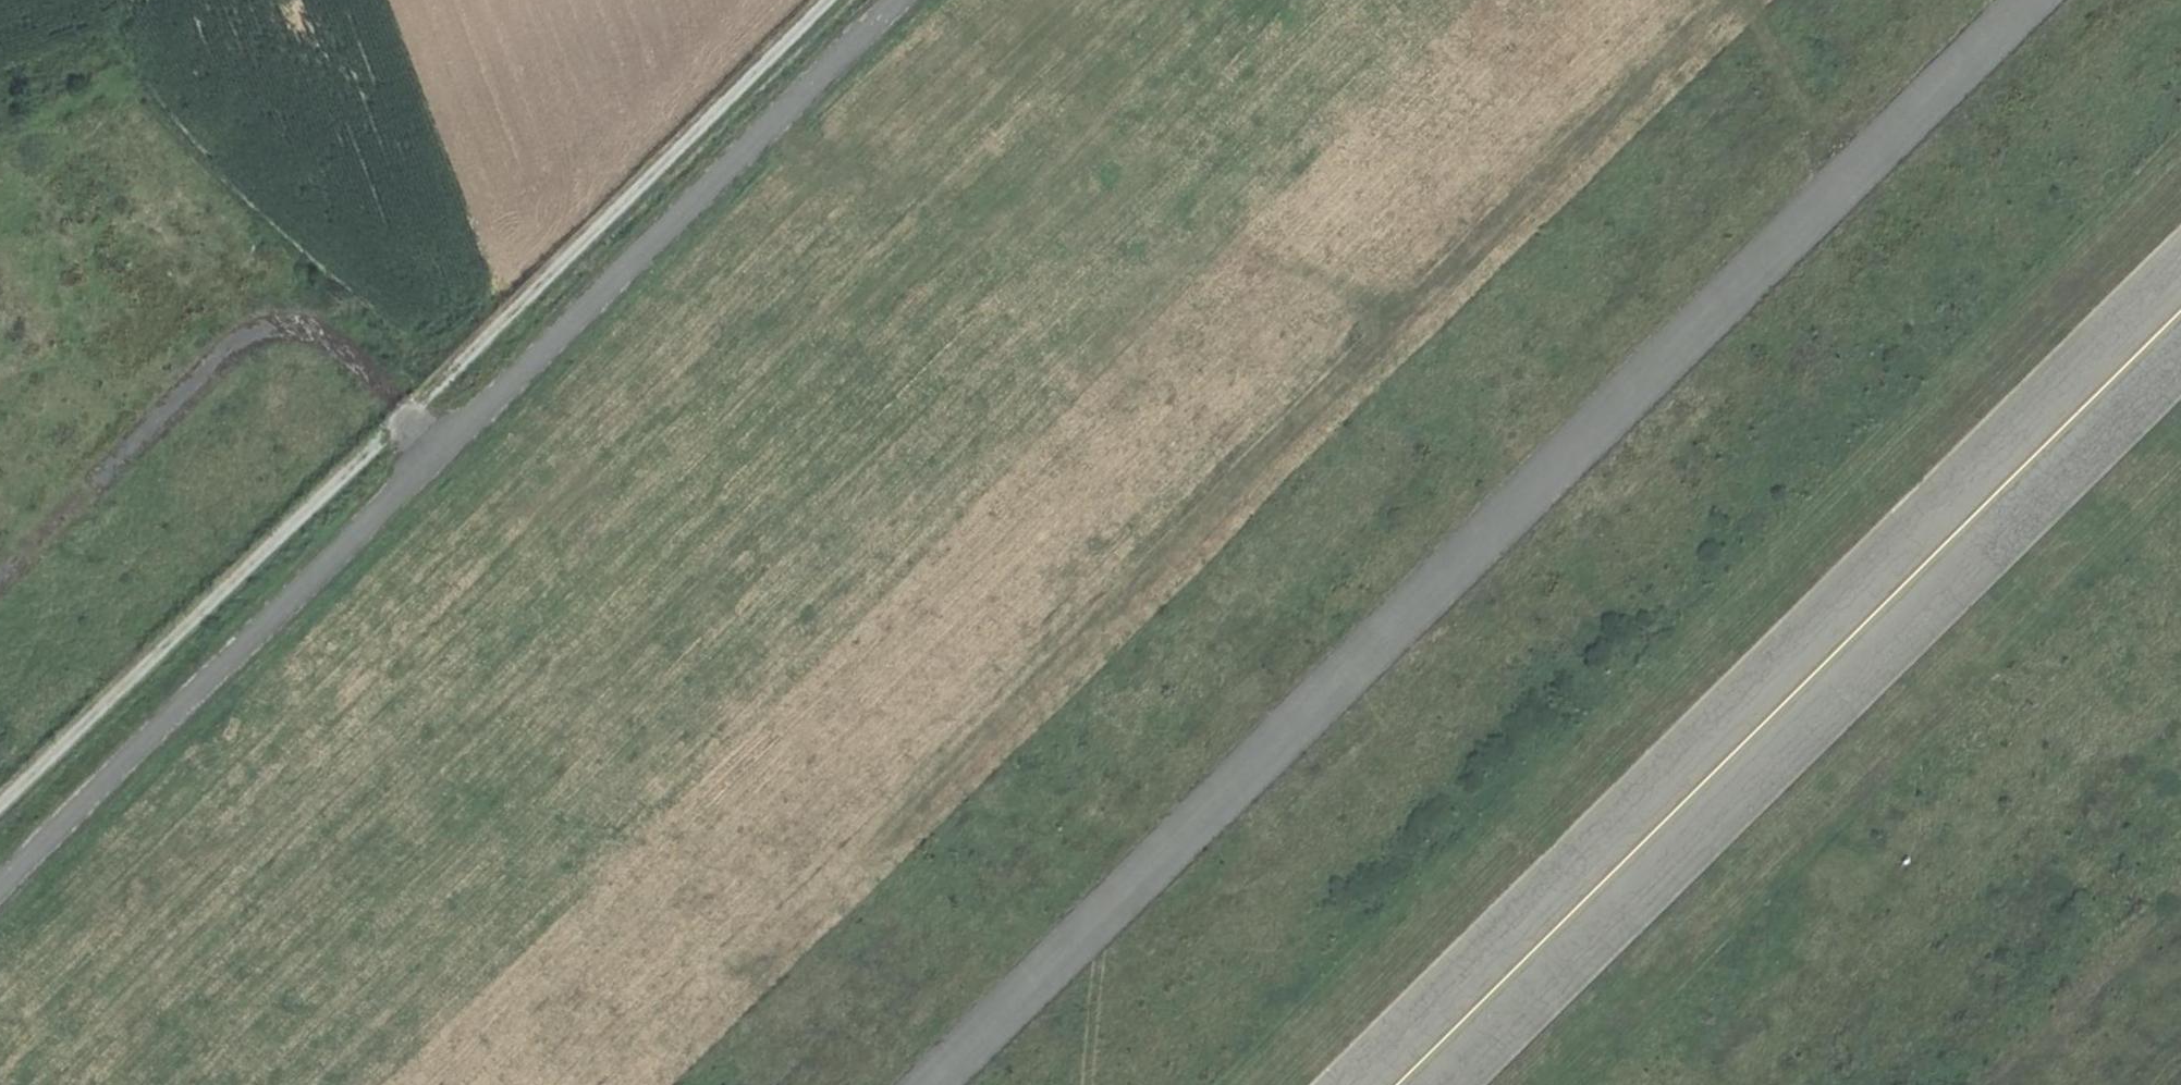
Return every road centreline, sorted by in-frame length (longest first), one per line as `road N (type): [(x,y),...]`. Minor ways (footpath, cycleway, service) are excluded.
road 1 (track): [(0,576),(221,356),(253,334),(329,337),(407,410)]

